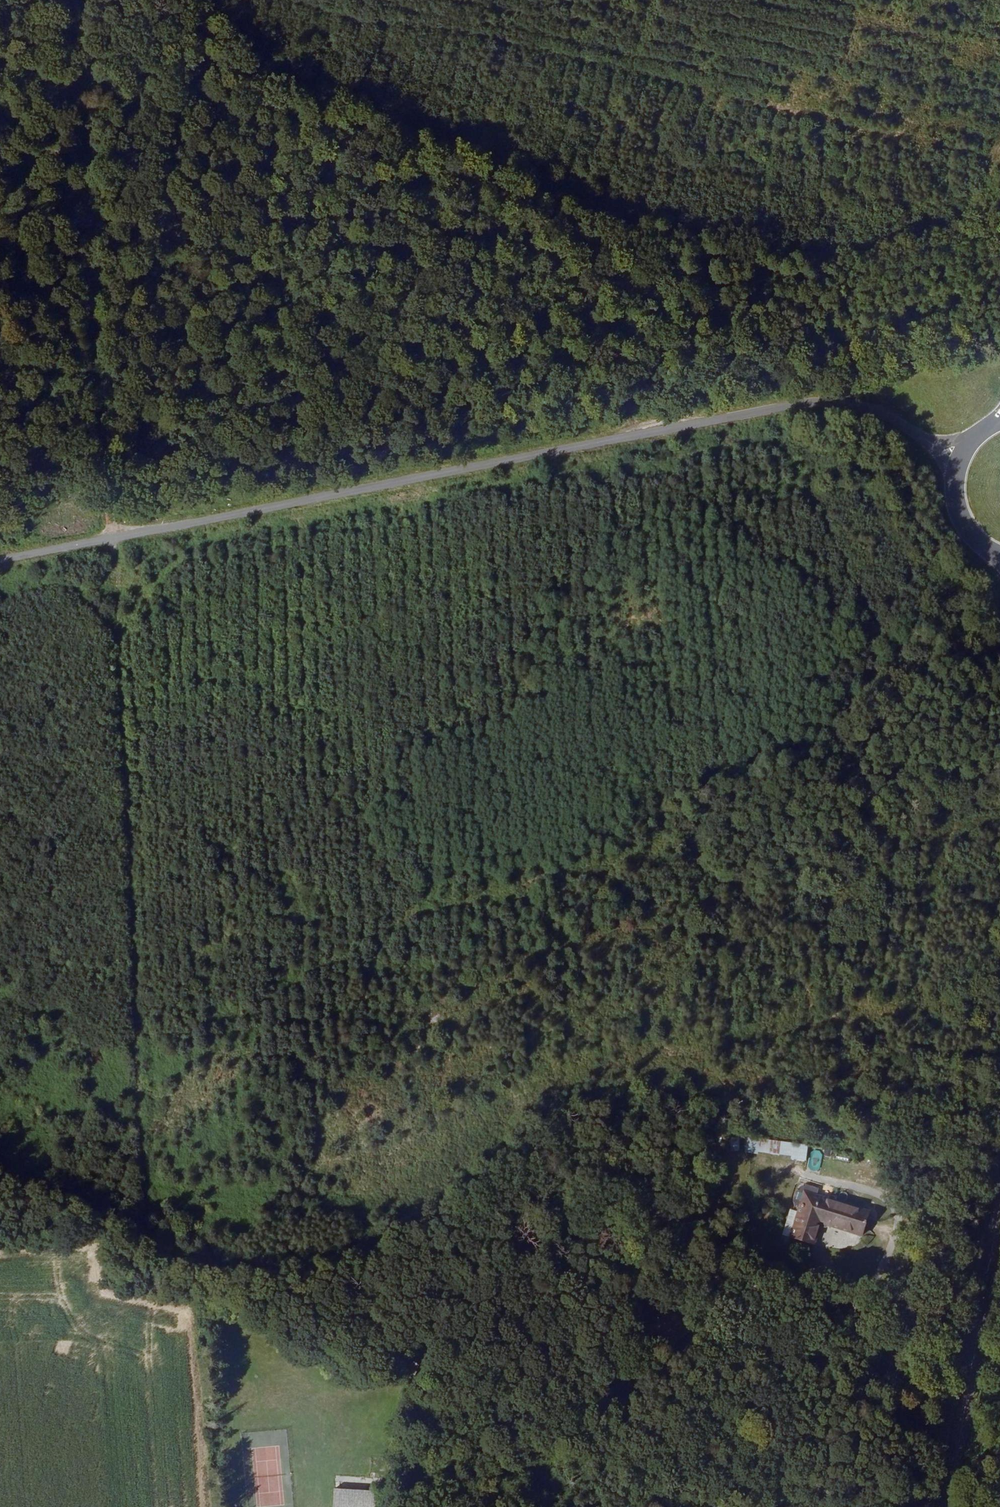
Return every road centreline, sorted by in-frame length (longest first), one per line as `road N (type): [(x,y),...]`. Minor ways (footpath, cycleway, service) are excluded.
road 1 (unclassified): [(920,436),(864,408),(794,406),(0,560)]
road 2 (secondary): [(939,1506),(999,1199)]

